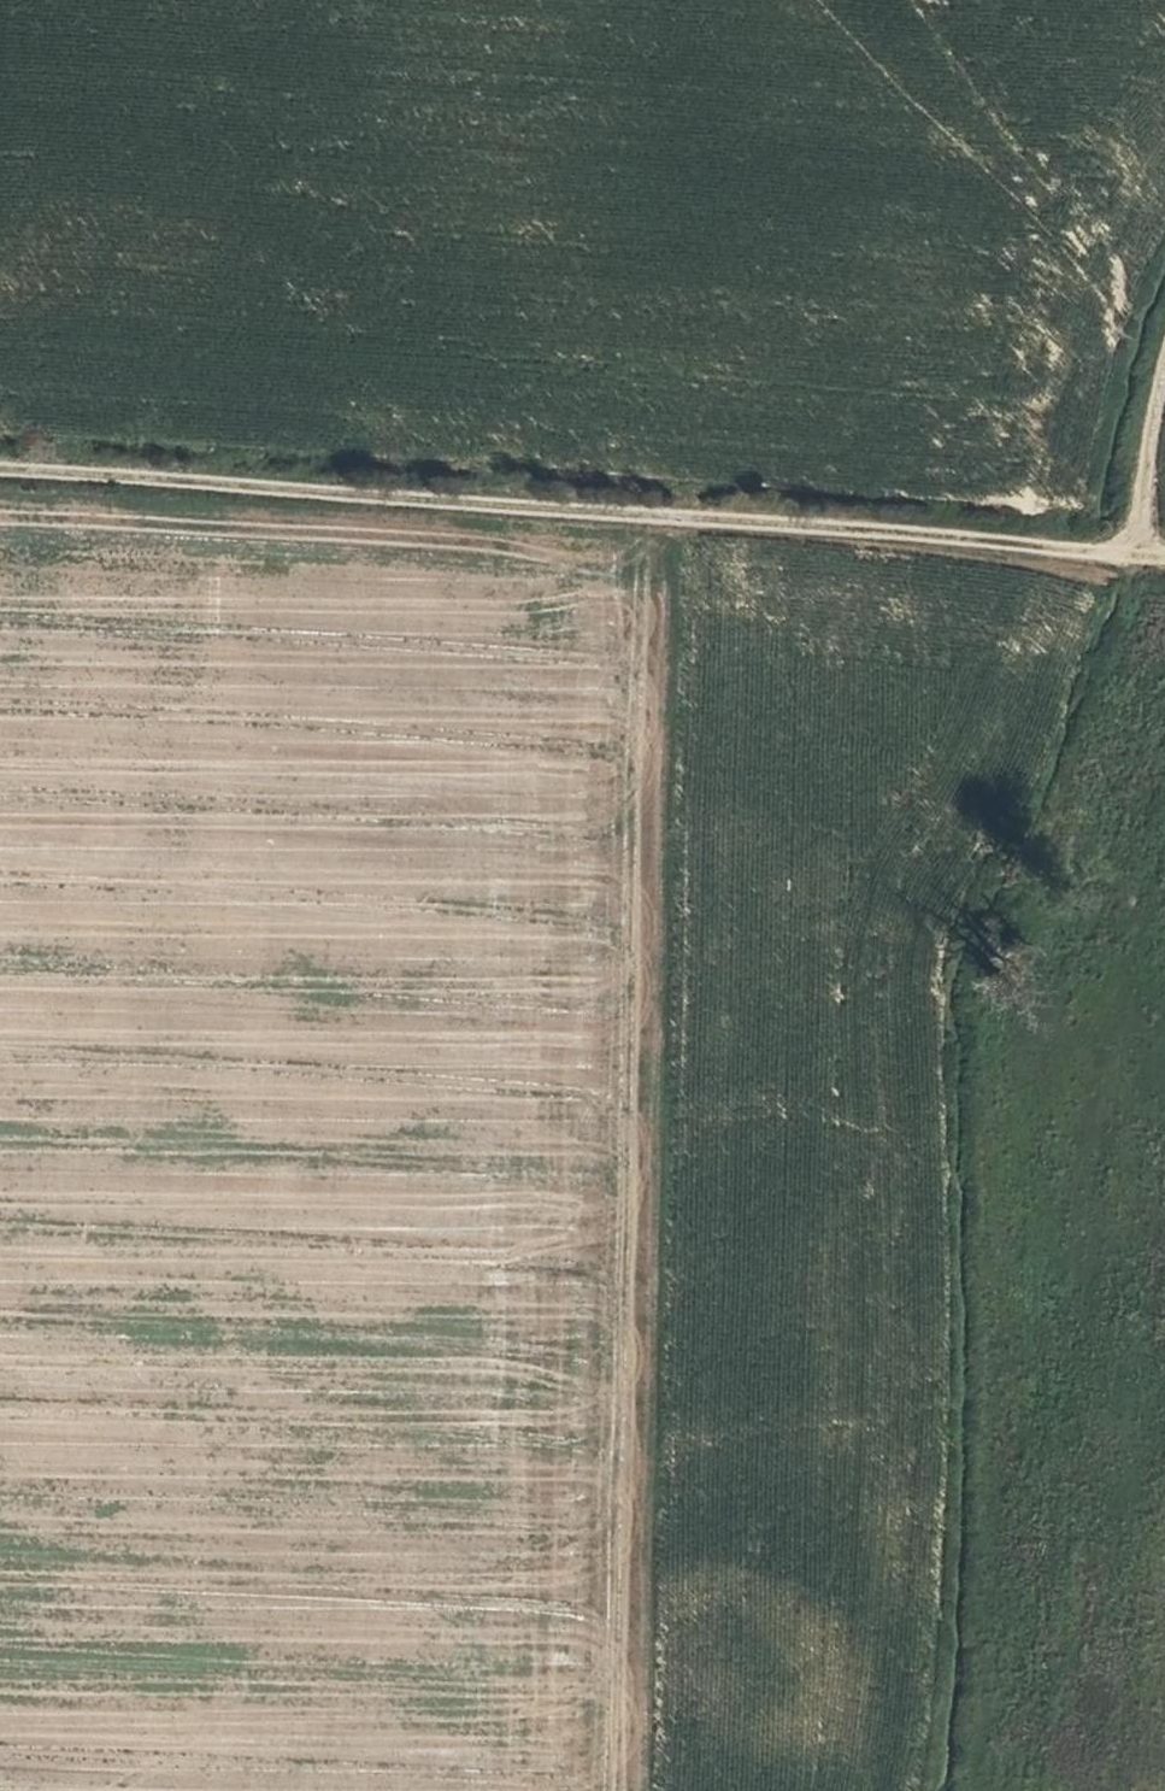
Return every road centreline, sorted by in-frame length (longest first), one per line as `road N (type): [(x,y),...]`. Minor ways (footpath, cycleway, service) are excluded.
road 1 (track): [(0,468),(1164,545)]
road 2 (track): [(1164,393),(1150,445),(1140,545)]

